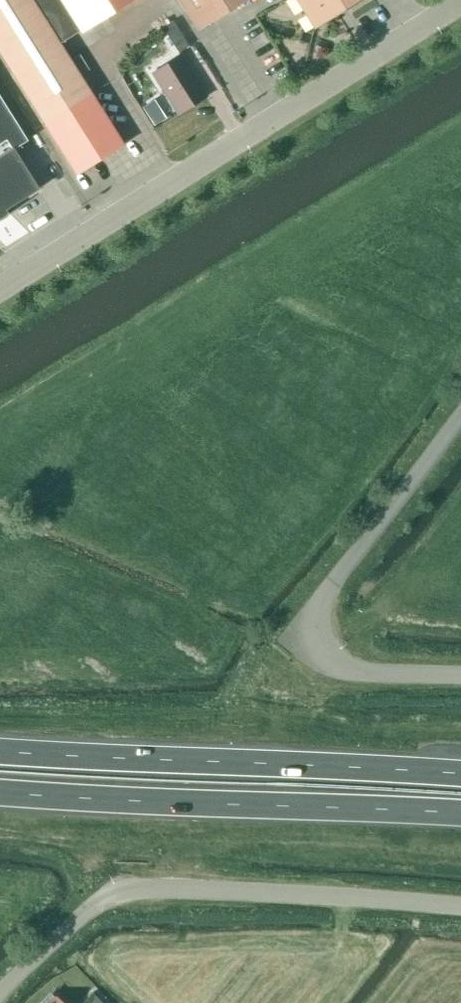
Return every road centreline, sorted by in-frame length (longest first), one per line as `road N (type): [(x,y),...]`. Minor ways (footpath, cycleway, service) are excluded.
road 1 (unclassified): [(460,2),(0,289)]
road 2 (unclassified): [(0,994),(84,915),(146,887),(460,907)]
road 3 (trunk): [(460,772),(0,751)]
road 4 (trunk): [(0,794),(460,813)]
road 5 (unclassified): [(460,675),(348,670),(322,655),(314,635),(329,587),(460,414)]

